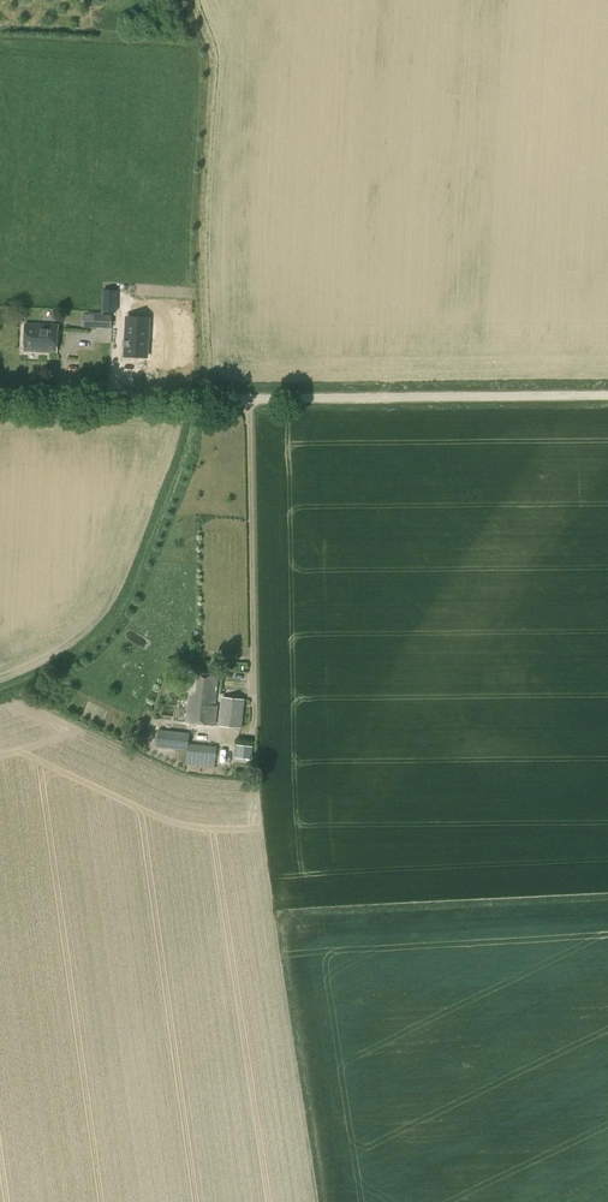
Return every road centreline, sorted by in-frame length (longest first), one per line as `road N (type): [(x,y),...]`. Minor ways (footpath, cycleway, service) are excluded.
road 1 (unclassified): [(607,399),(0,396)]

